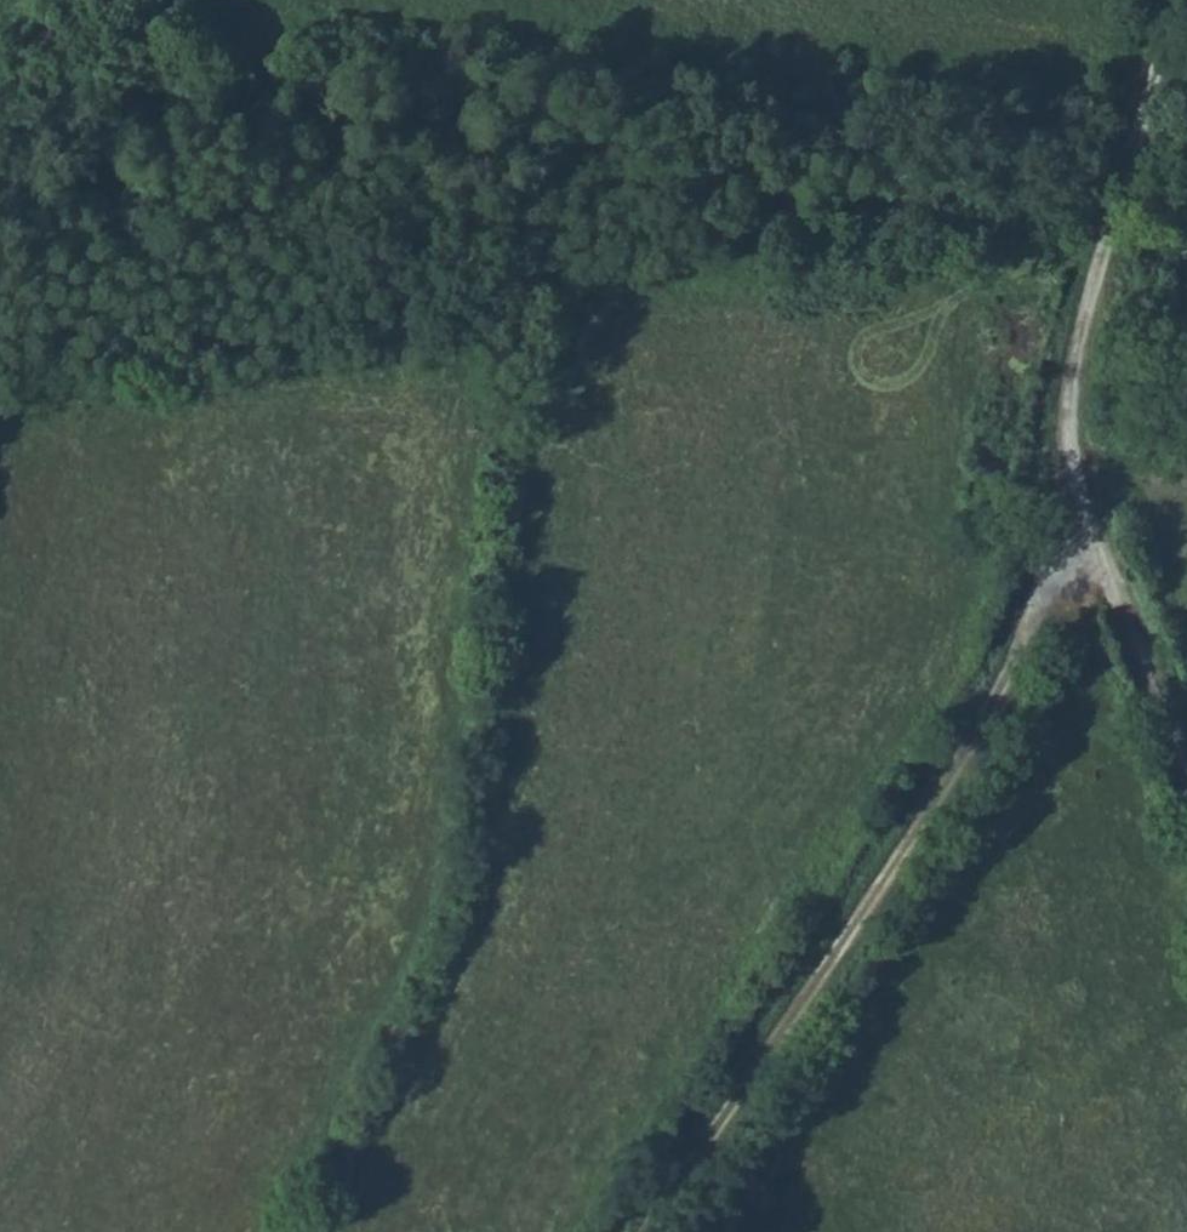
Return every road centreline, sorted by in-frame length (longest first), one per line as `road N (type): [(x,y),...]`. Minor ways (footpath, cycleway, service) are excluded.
road 1 (track): [(635,1231),(879,896),(1087,521)]
road 2 (track): [(1087,521),(1068,438),(1104,255),(1180,0)]
road 3 (track): [(1186,772),(1087,521)]

